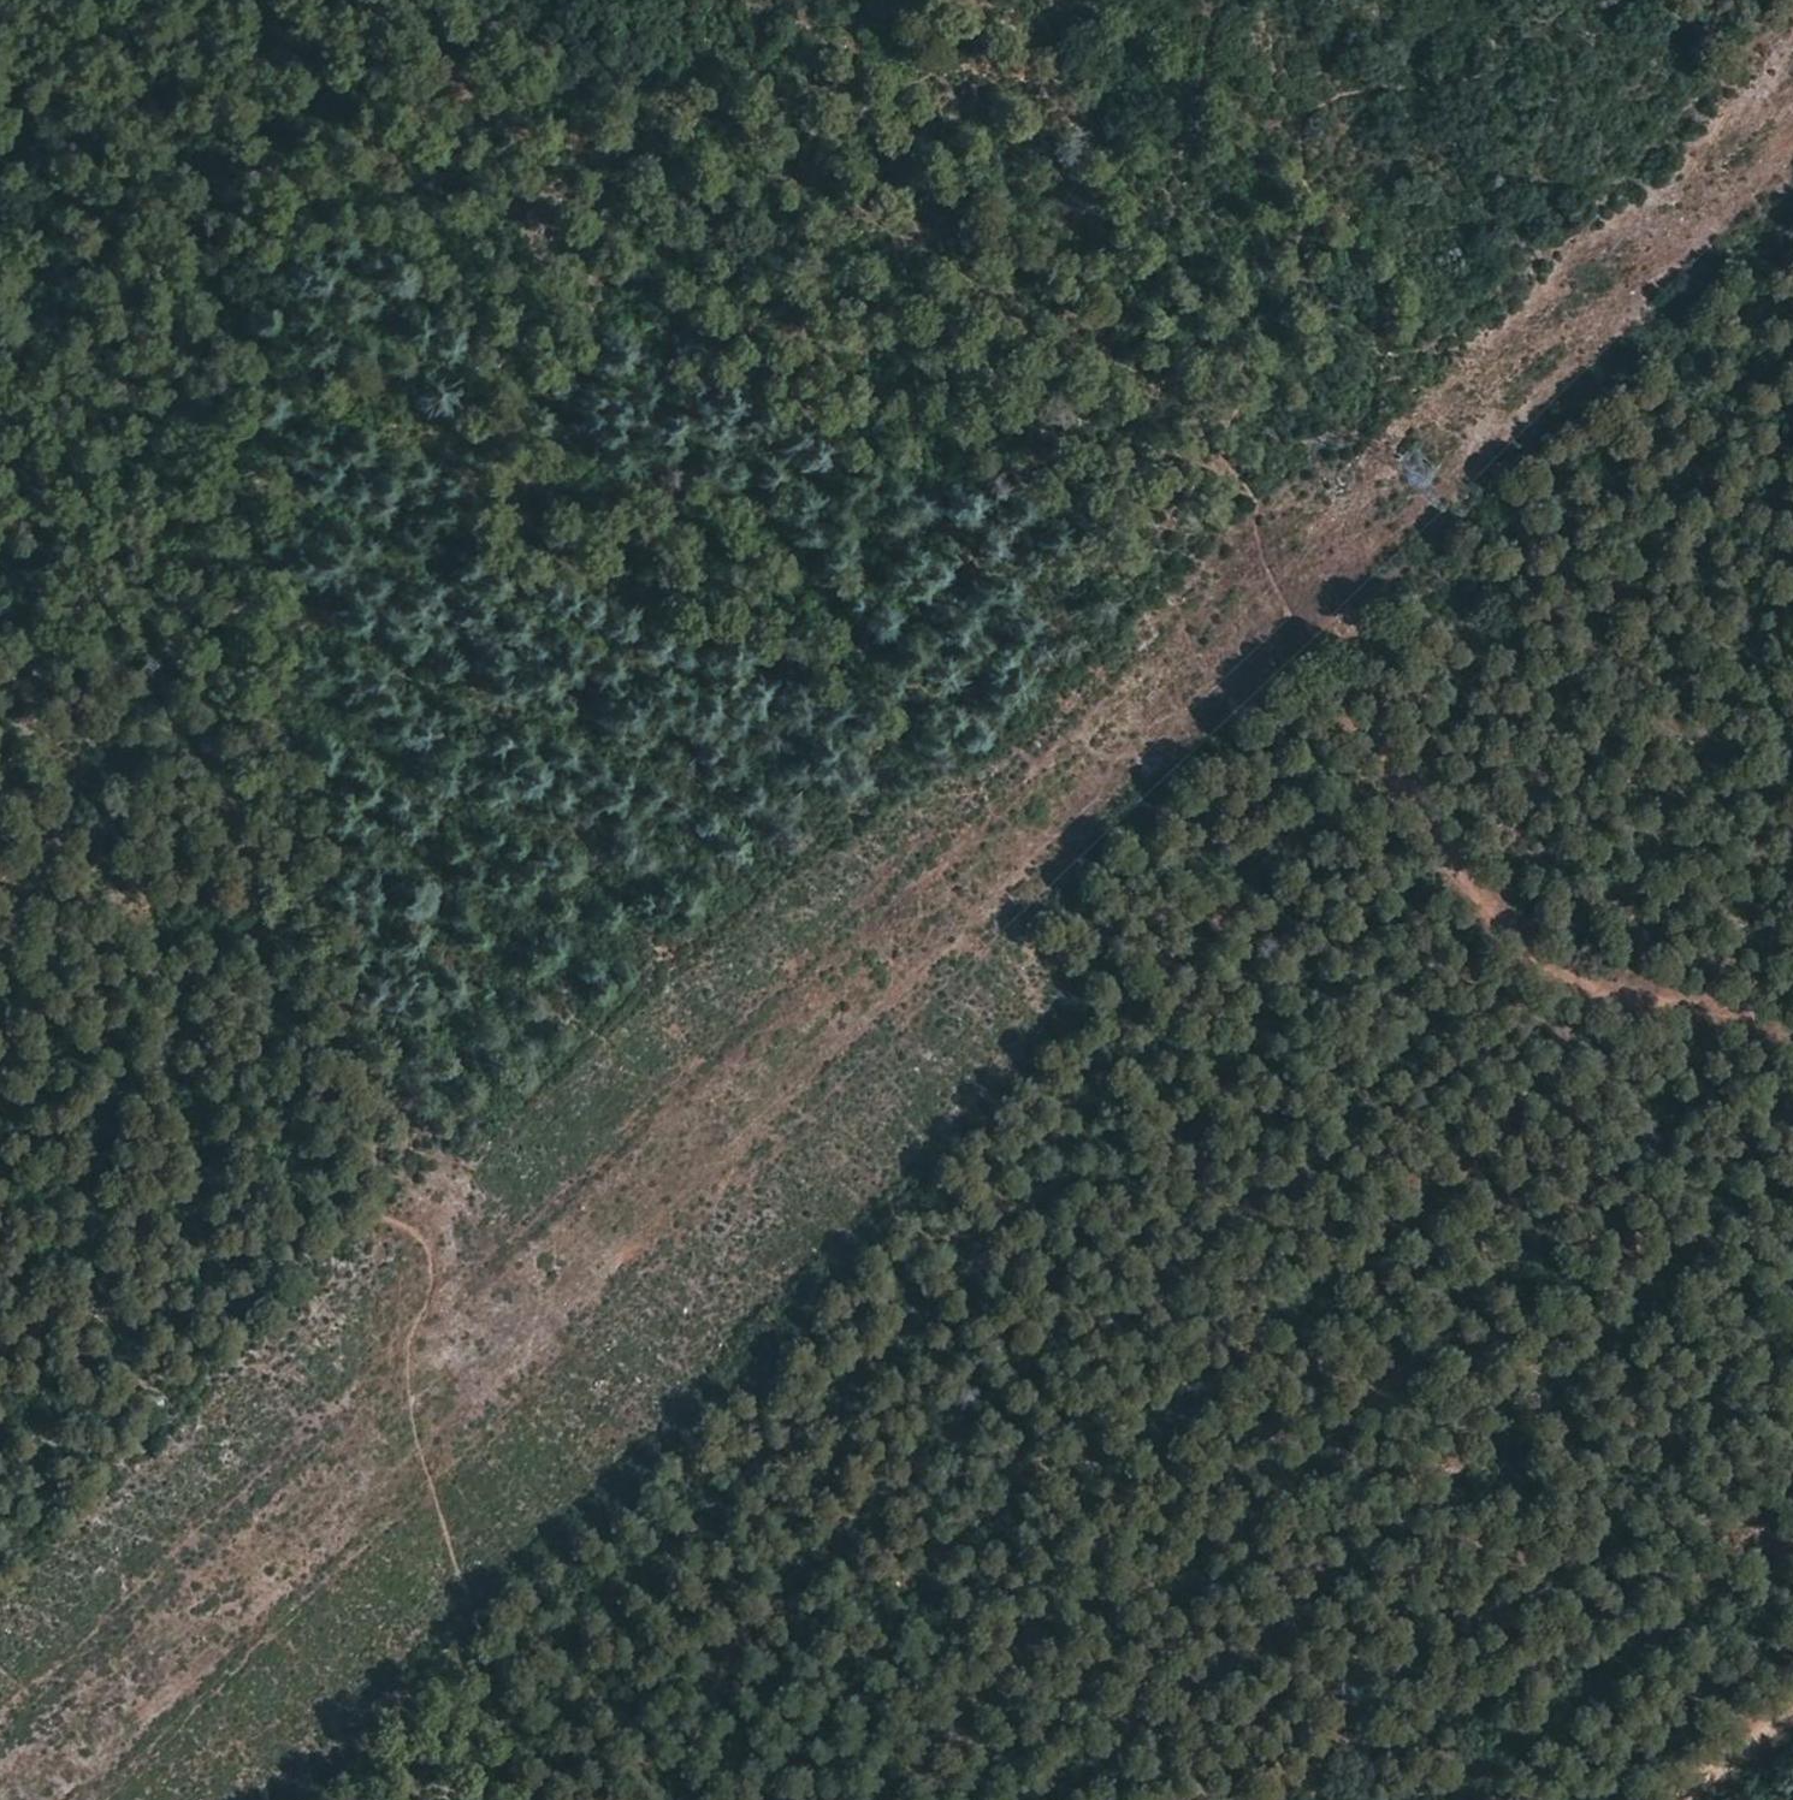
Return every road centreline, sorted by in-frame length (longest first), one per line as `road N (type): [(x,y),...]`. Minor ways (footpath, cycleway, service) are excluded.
road 1 (track): [(1792,1027),(1596,966),(1486,894),(1343,719),(1254,629)]
road 2 (track): [(1696,1799),(1792,1720)]

